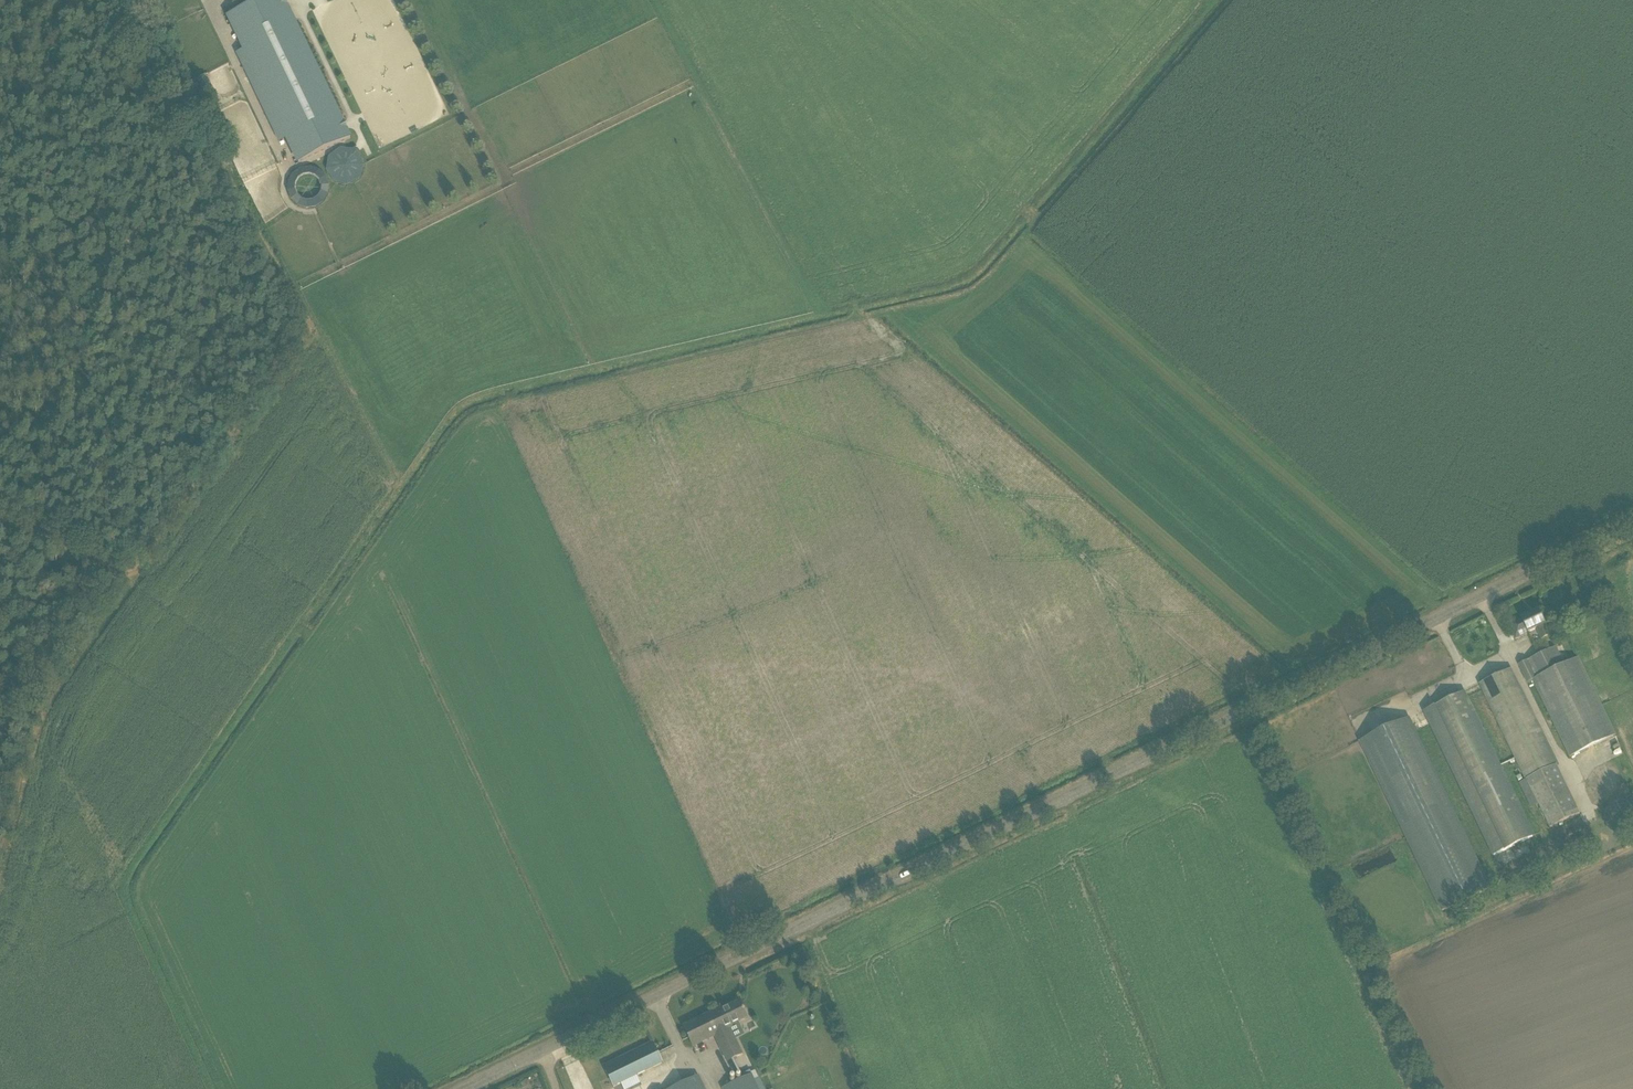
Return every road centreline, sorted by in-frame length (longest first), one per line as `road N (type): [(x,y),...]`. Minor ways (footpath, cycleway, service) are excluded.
road 1 (unclassified): [(467,1088),(1632,522)]
road 2 (track): [(132,0),(300,323),(33,705),(0,822)]
road 3 (track): [(0,523),(120,581)]

